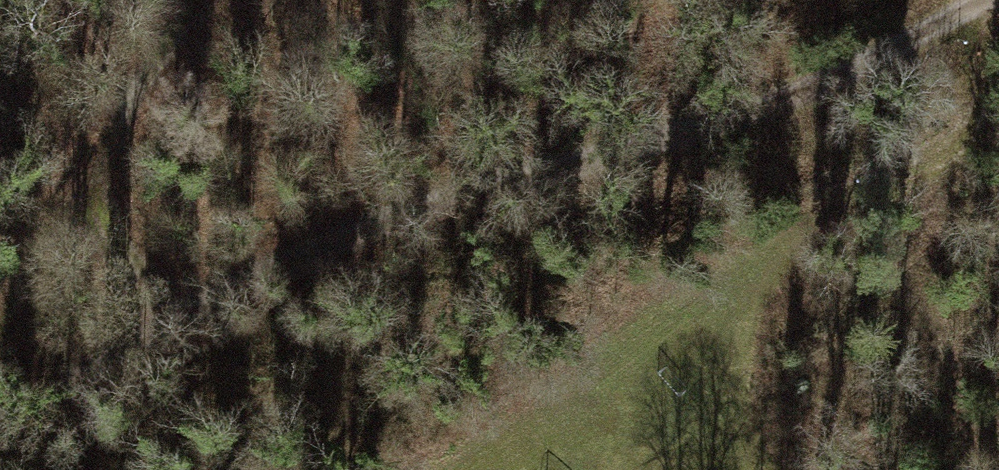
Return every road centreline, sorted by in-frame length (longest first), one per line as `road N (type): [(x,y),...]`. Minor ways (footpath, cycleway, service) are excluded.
road 1 (track): [(981,0),(775,98),(477,188),(340,238),(174,318),(0,426)]
road 2 (track): [(998,3),(966,141),(736,288)]
road 3 (track): [(174,318),(98,194),(163,46),(192,0)]
road 4 (track): [(0,324),(98,194)]

